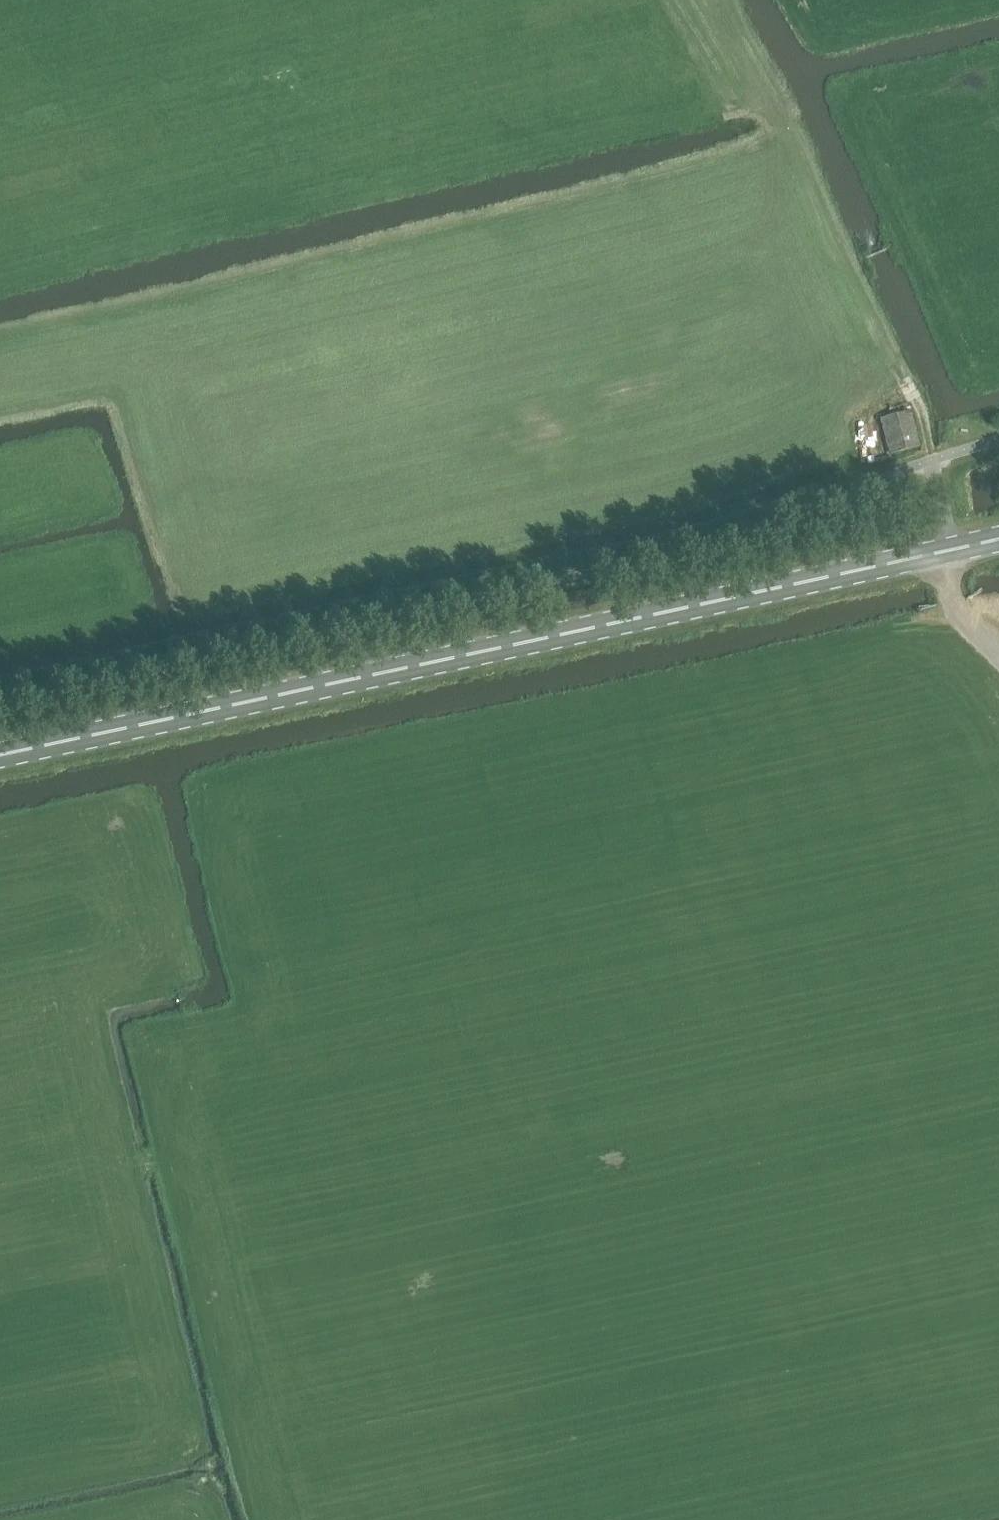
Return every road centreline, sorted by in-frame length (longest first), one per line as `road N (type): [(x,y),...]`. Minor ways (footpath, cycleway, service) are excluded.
road 1 (secondary): [(0,756),(998,541)]
road 2 (track): [(932,460),(917,398),(718,0)]
road 3 (track): [(998,657),(963,614),(951,550)]

